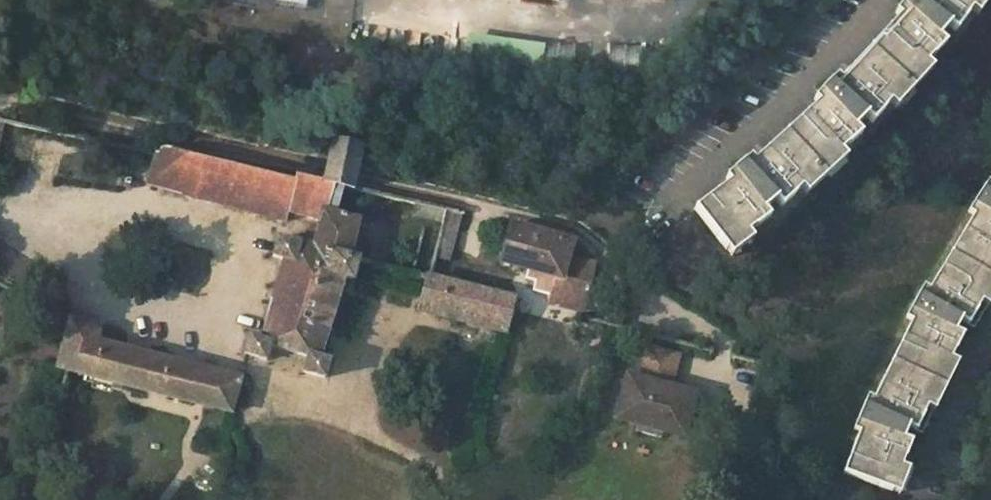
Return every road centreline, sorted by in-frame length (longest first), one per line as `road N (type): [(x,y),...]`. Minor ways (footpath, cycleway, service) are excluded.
road 1 (track): [(591,301),(604,256),(570,227),(3,101)]
road 2 (track): [(708,370),(724,362),(720,334),(600,276)]

